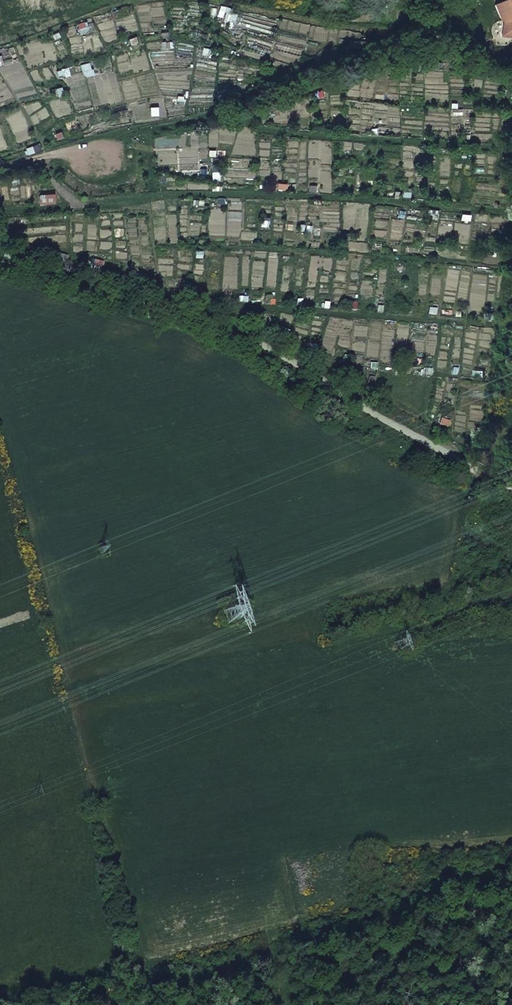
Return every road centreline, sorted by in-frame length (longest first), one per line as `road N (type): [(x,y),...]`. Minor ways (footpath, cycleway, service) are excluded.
road 1 (unclassified): [(0,259),(228,331),(511,484)]

